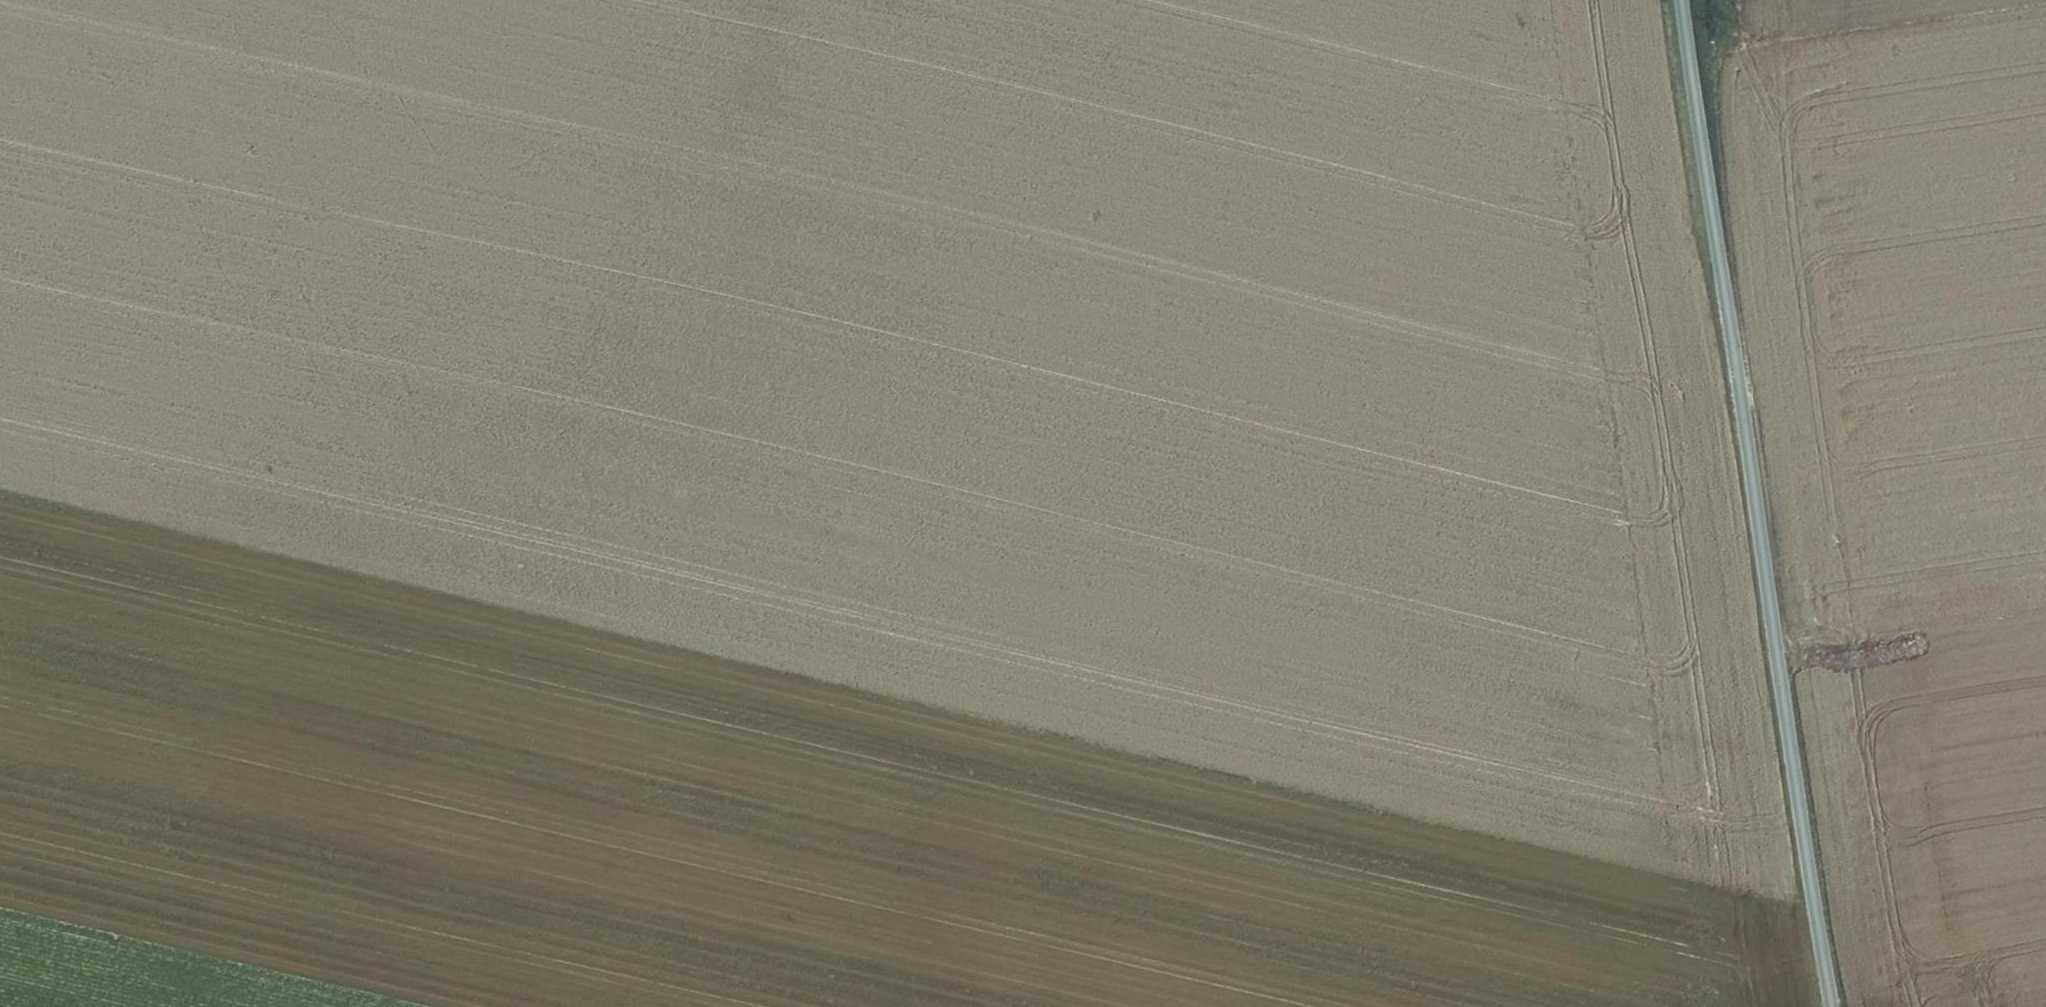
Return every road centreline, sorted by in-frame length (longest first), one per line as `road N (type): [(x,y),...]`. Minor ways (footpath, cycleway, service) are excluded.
road 1 (unclassified): [(1680,0),(1831,1006)]

